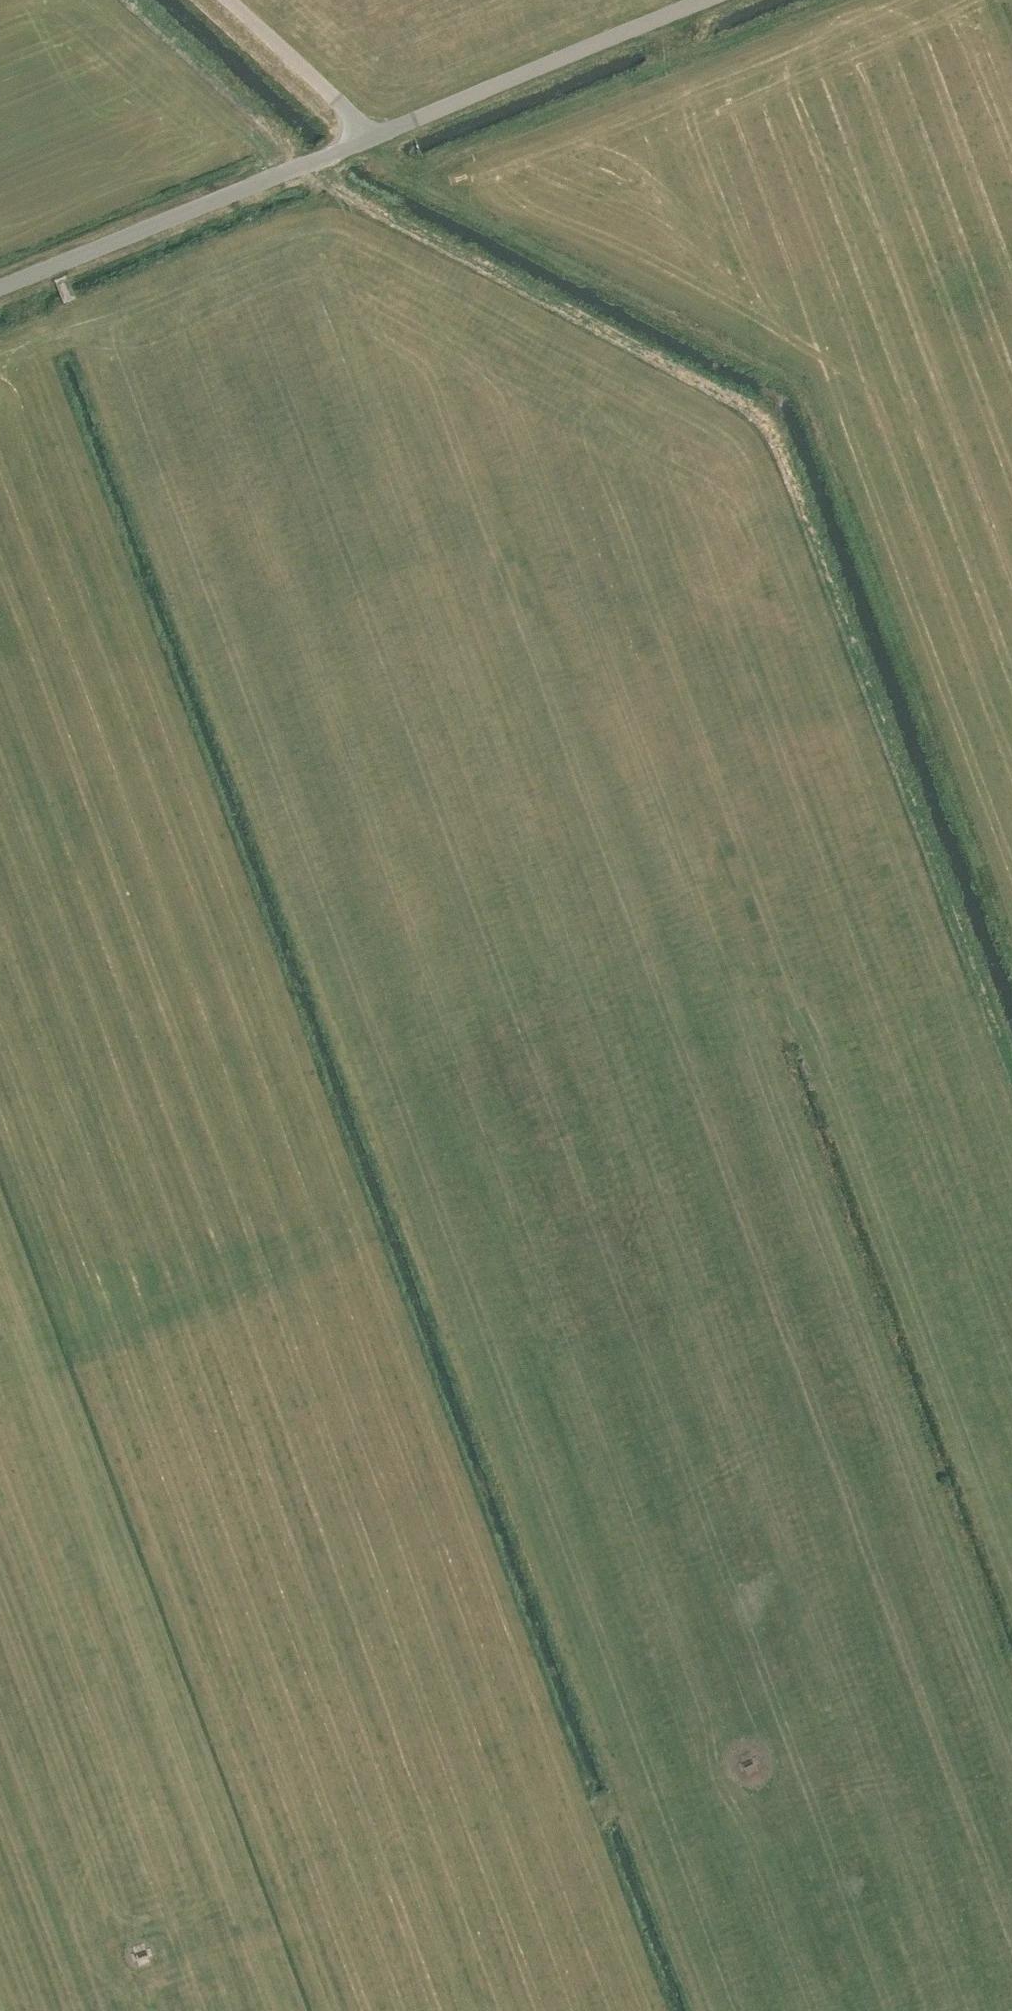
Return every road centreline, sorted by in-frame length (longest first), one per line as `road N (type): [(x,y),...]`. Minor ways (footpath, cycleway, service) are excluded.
road 1 (unclassified): [(0,290),(375,137)]
road 2 (unclassified): [(375,137),(710,0)]
road 3 (unclassified): [(375,137),(228,0)]

